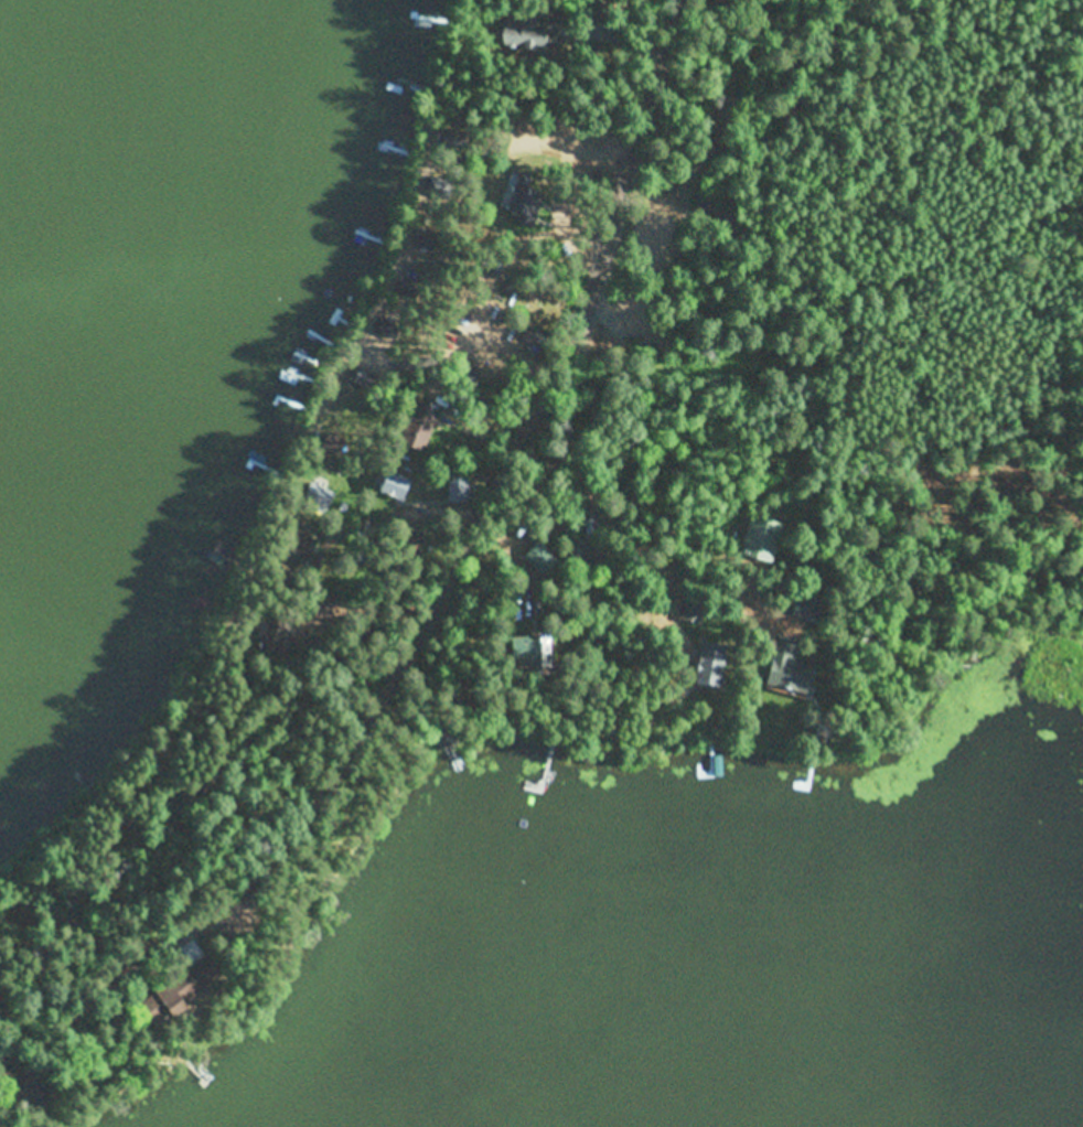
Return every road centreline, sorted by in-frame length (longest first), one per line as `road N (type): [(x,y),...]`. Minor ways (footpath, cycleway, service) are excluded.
road 1 (residential): [(125,930),(224,909),(240,898),(586,323),(686,0)]

